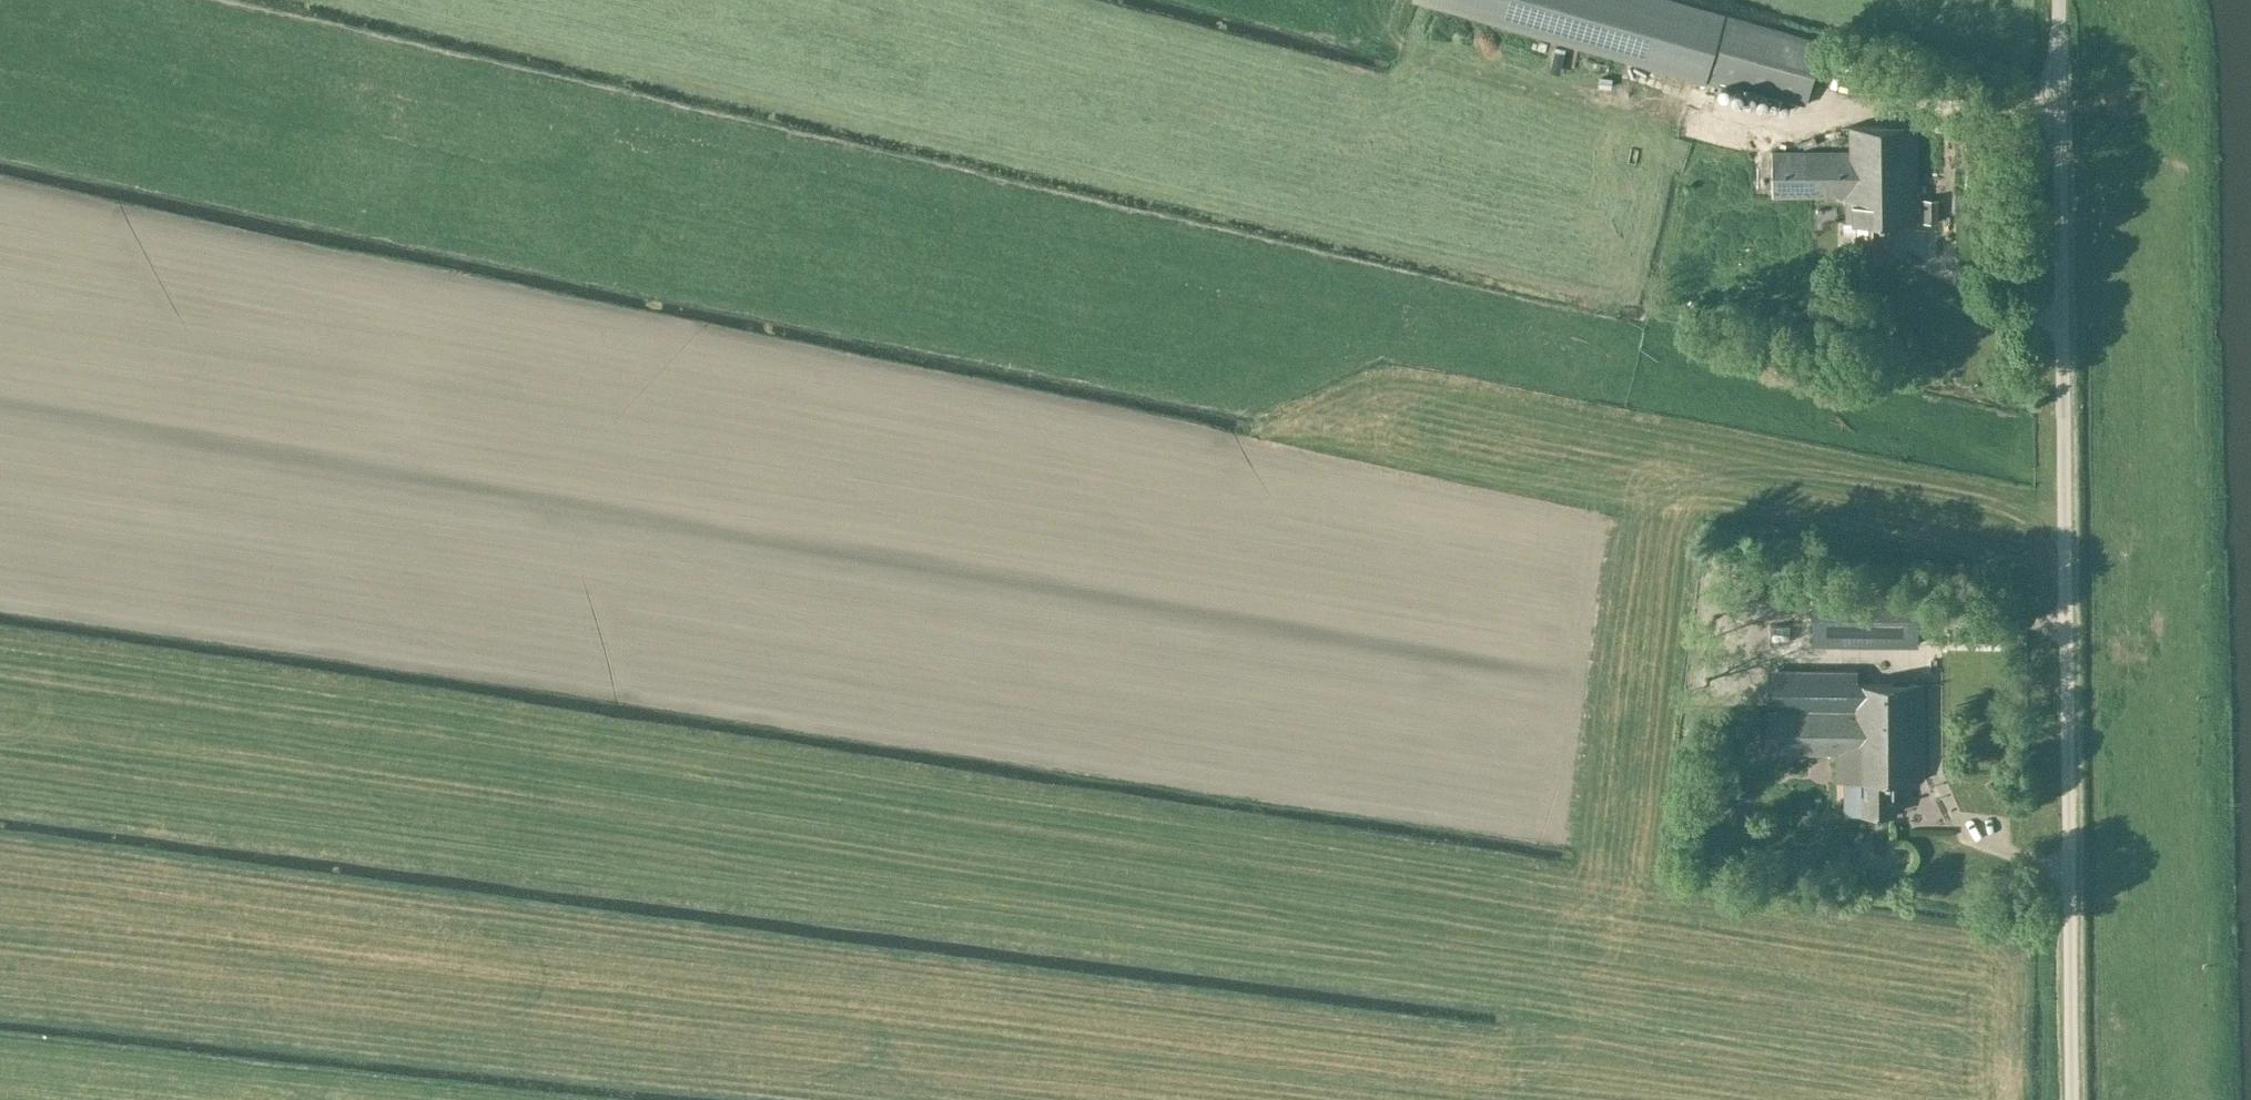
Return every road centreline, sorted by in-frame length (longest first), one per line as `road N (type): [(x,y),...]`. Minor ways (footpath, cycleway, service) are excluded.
road 1 (unclassified): [(2069,1099),(2055,0)]

